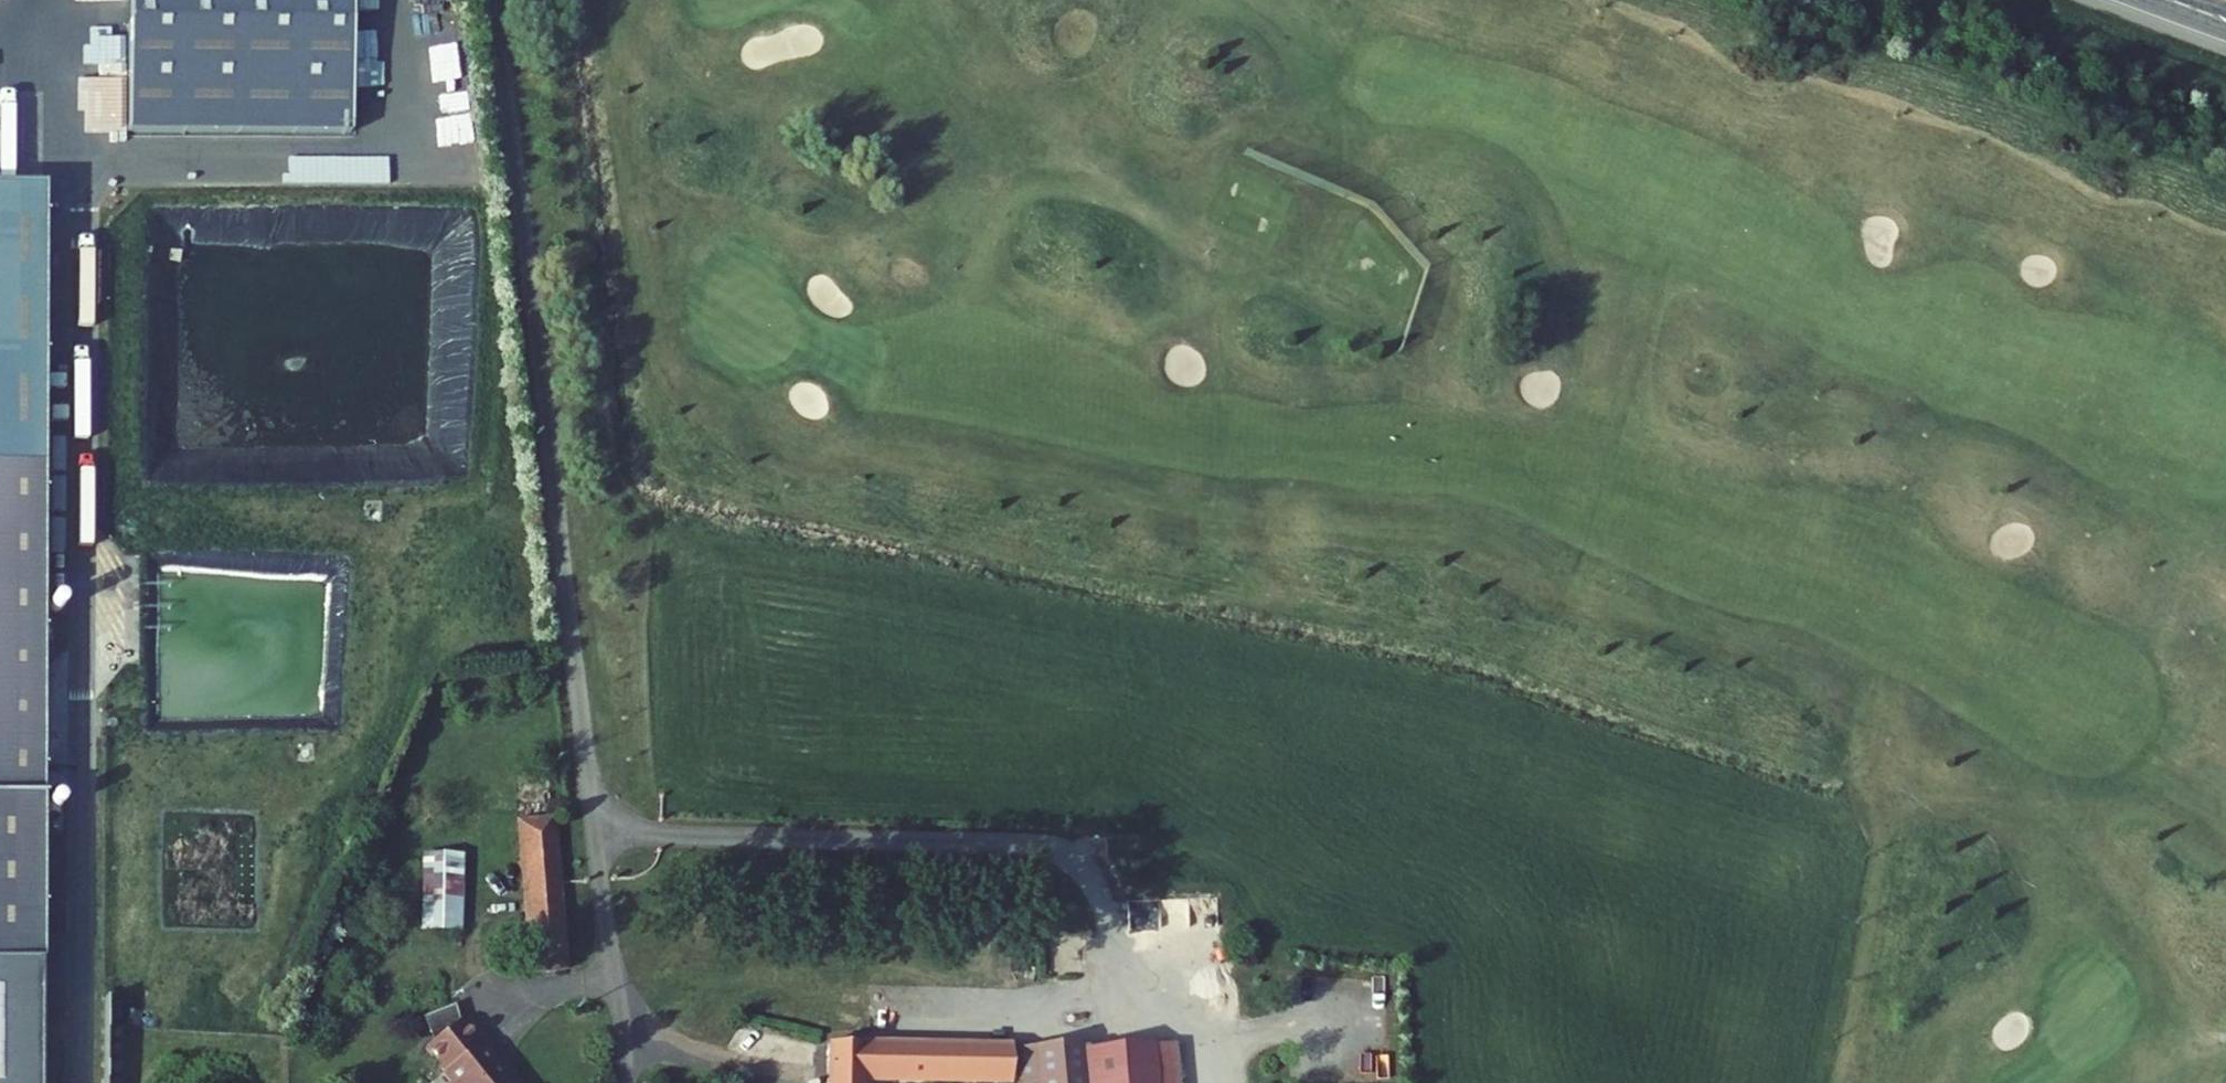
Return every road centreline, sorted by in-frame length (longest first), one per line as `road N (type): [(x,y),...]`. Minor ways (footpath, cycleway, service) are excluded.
road 1 (unclassified): [(494,0),(623,1082)]

